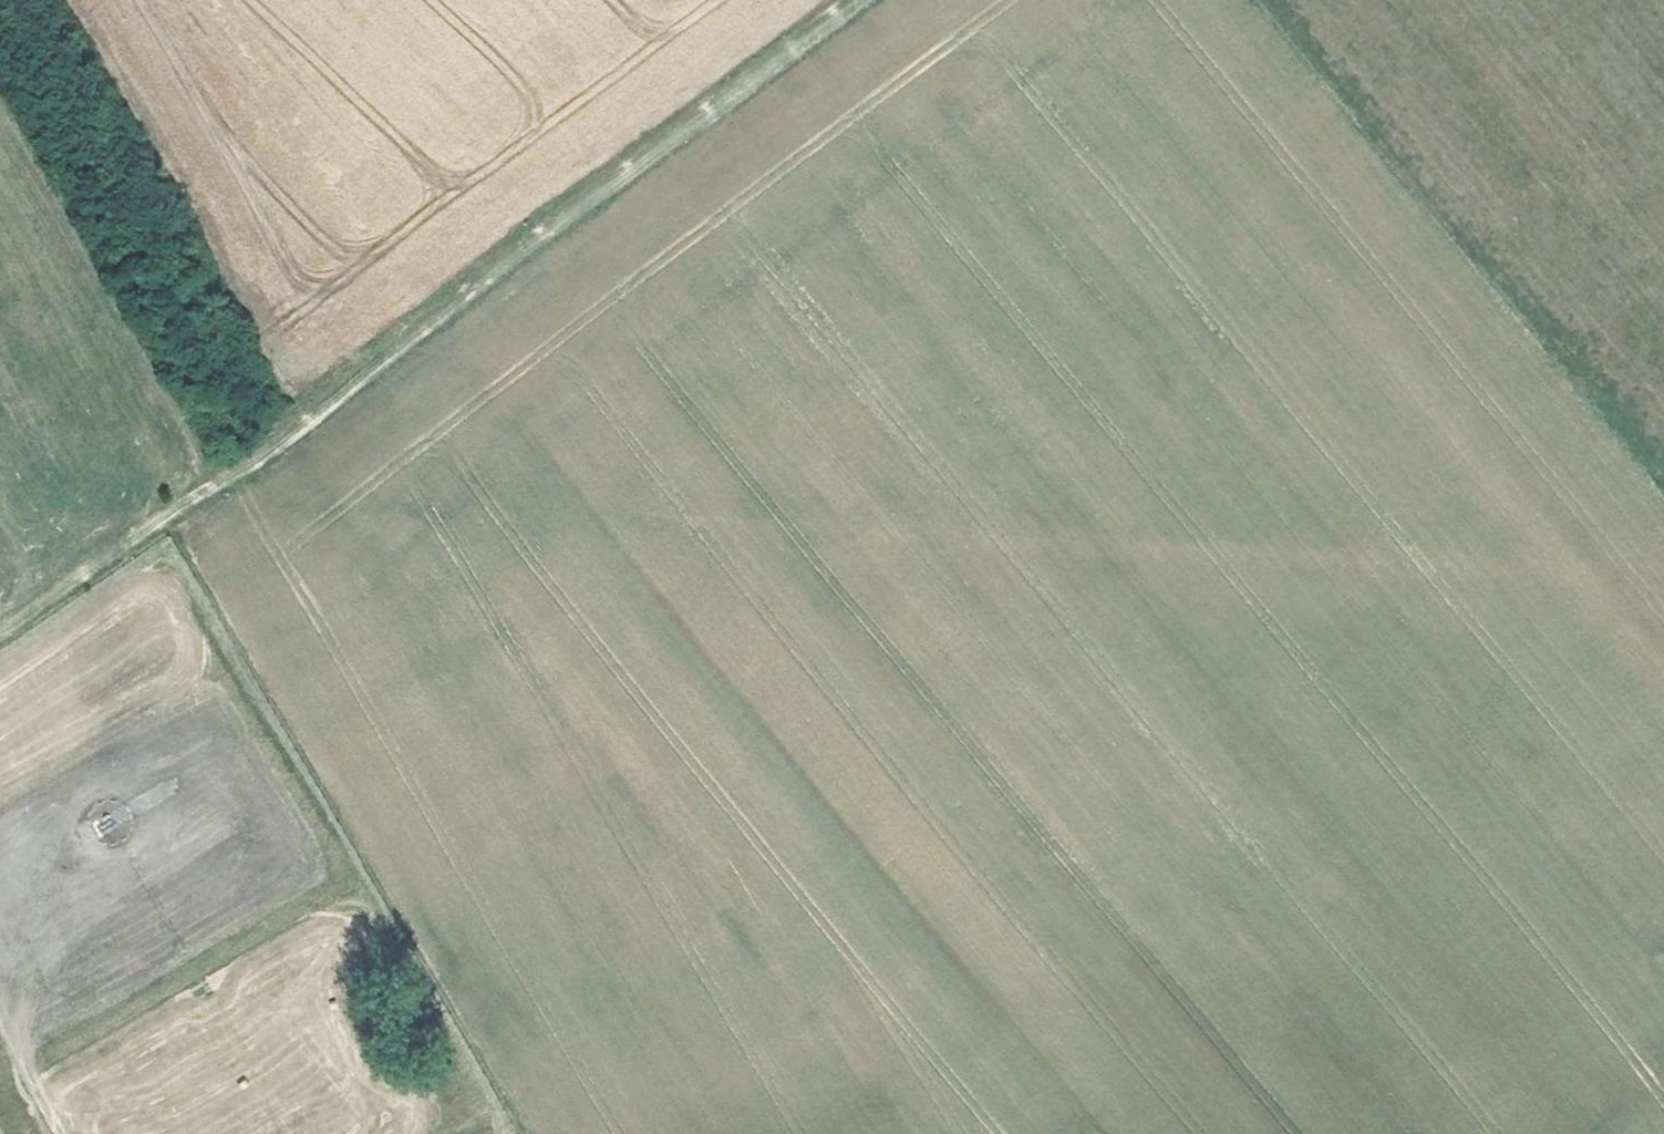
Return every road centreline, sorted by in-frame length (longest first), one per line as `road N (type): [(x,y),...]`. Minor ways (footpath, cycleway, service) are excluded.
road 1 (track): [(858,0),(0,632)]

